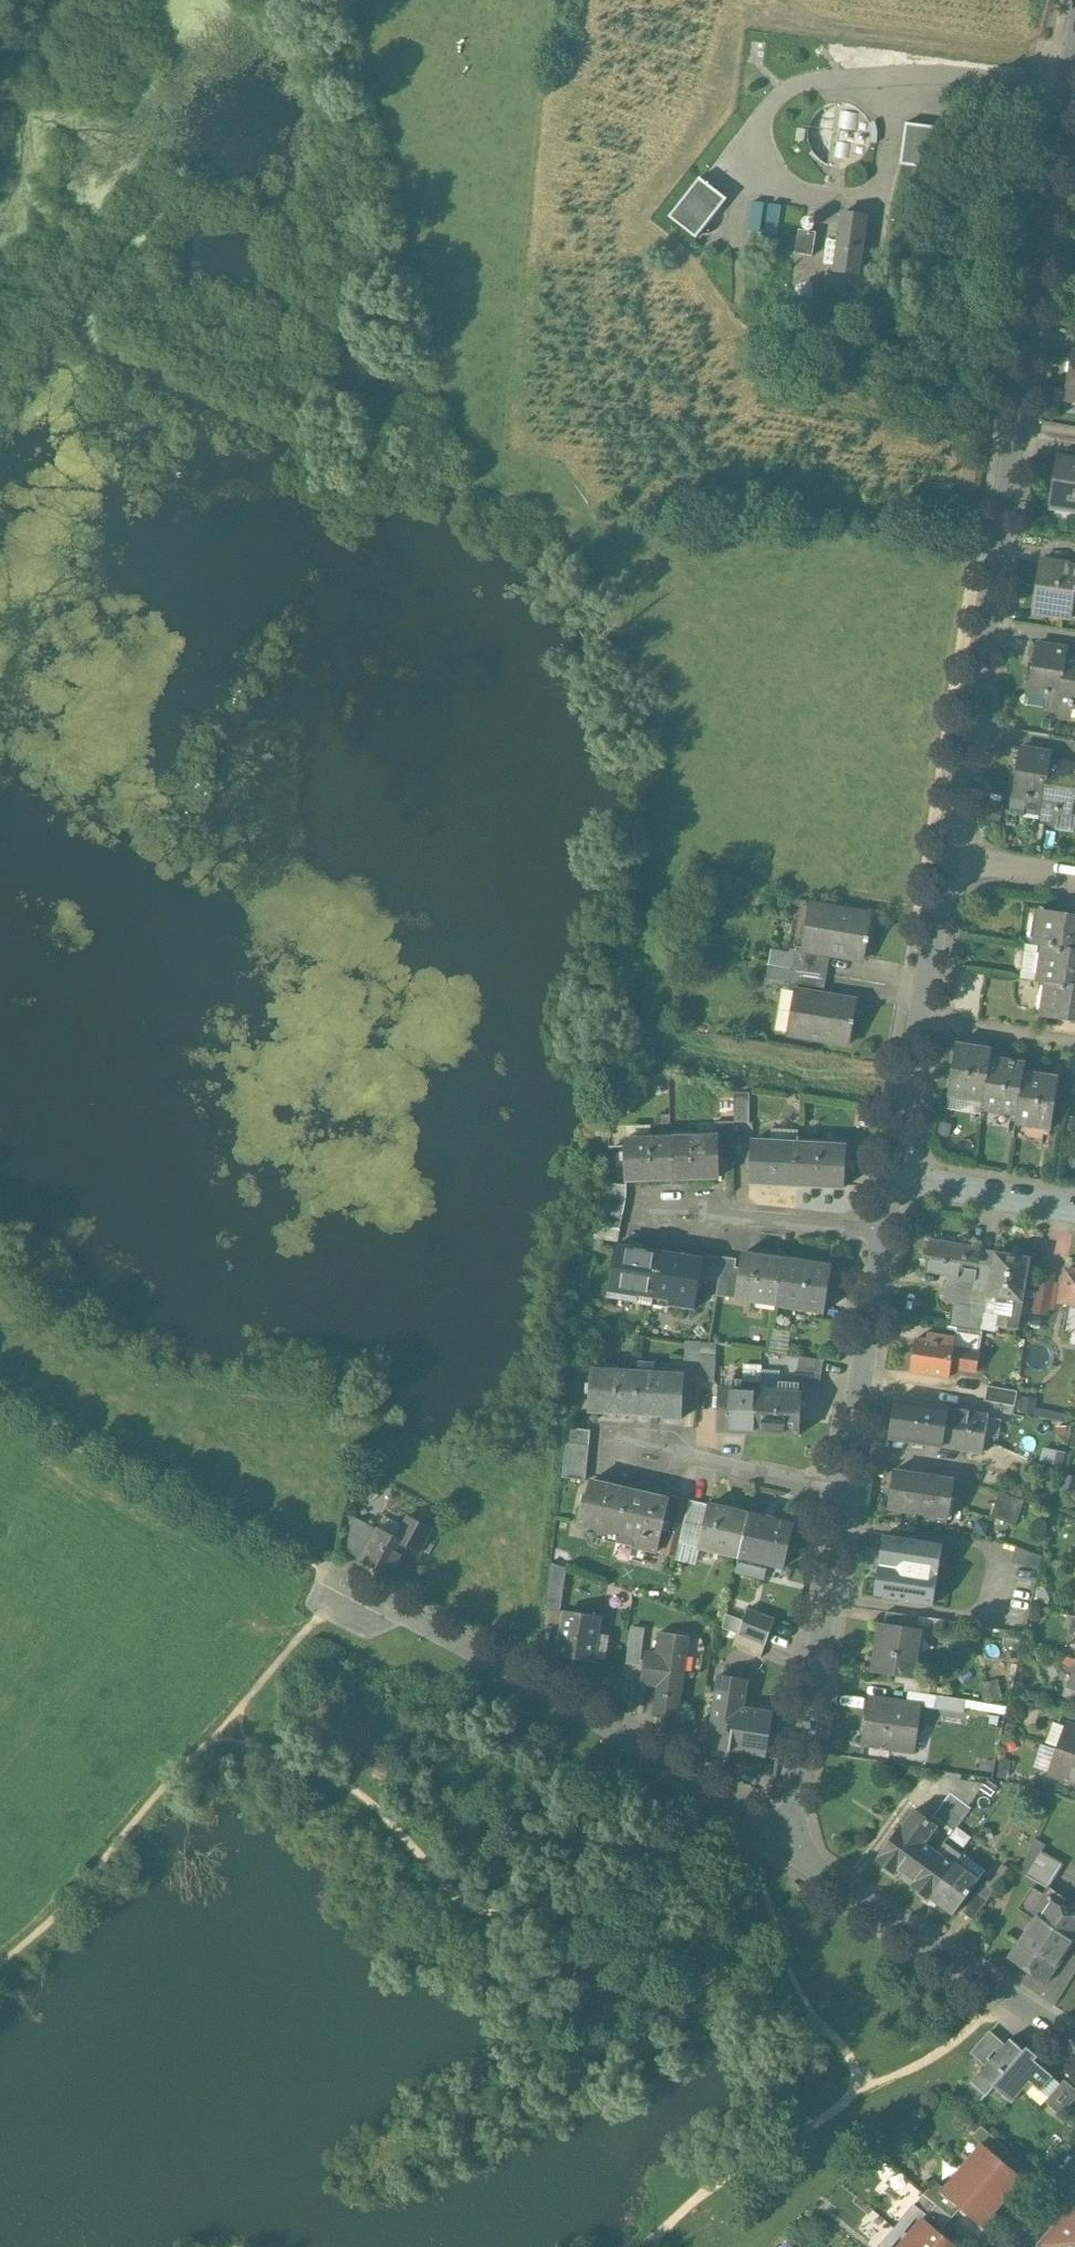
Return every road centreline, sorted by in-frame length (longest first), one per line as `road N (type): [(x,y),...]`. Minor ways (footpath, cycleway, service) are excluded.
road 1 (residential): [(1074,53),(948,872)]
road 2 (residential): [(354,1584),(791,1849)]
road 3 (residential): [(850,1498),(791,1849)]
road 4 (residential): [(791,1849),(1074,2040)]
road 5 (residential): [(948,872),(901,1174)]
road 6 (residential): [(890,1242),(850,1498)]
road 7 (residential): [(632,1456),(698,1460),(850,1498)]
road 8 (residential): [(677,1212),(890,1242)]
road 9 (residential): [(901,1174),(1074,1205)]
road 10 (residential): [(948,872),(1074,890)]

